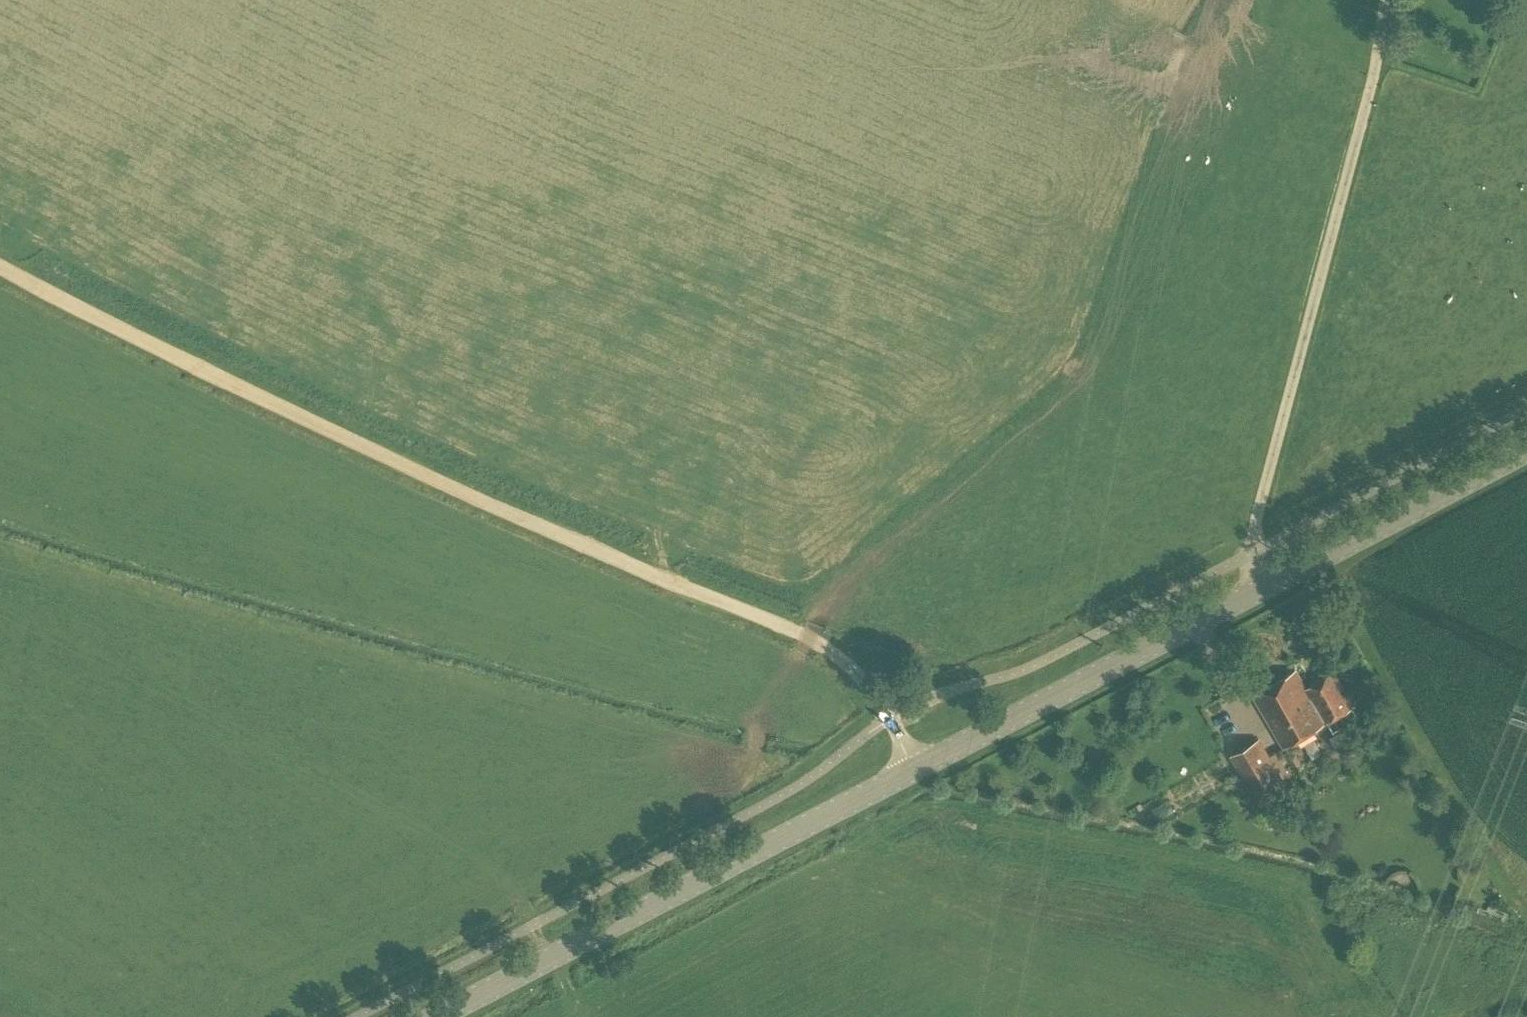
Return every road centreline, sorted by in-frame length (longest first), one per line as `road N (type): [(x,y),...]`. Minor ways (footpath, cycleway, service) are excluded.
road 1 (secondary): [(430,1016),(1526,454)]
road 2 (track): [(914,763),(891,715),(837,649),(777,613),(331,420),(0,256)]
road 3 (track): [(1393,0),(1260,513),(1254,556),(1266,586)]

